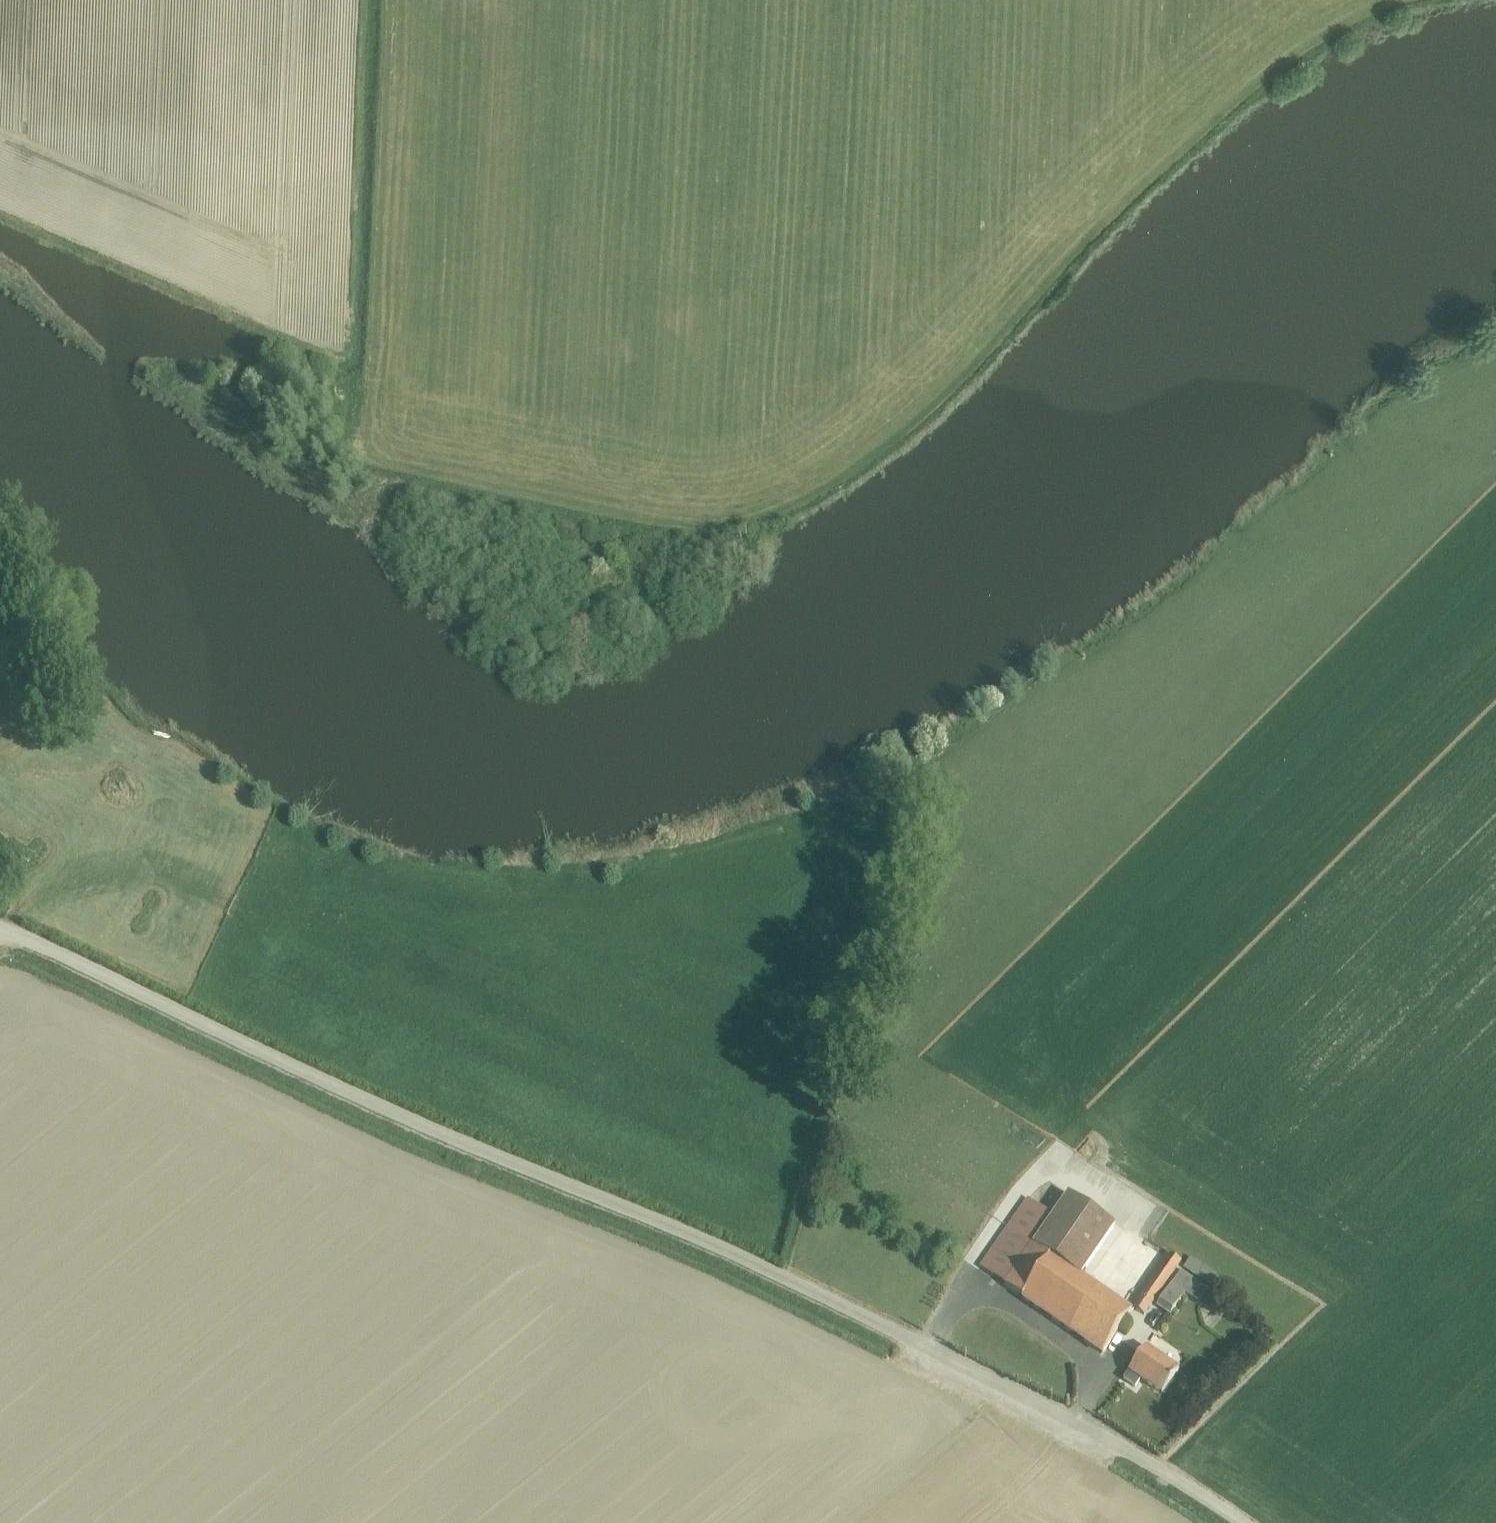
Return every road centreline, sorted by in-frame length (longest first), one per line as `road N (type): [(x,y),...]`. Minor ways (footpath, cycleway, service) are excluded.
road 1 (unclassified): [(1241,1522),(1177,1478),(784,1276),(0,933)]

